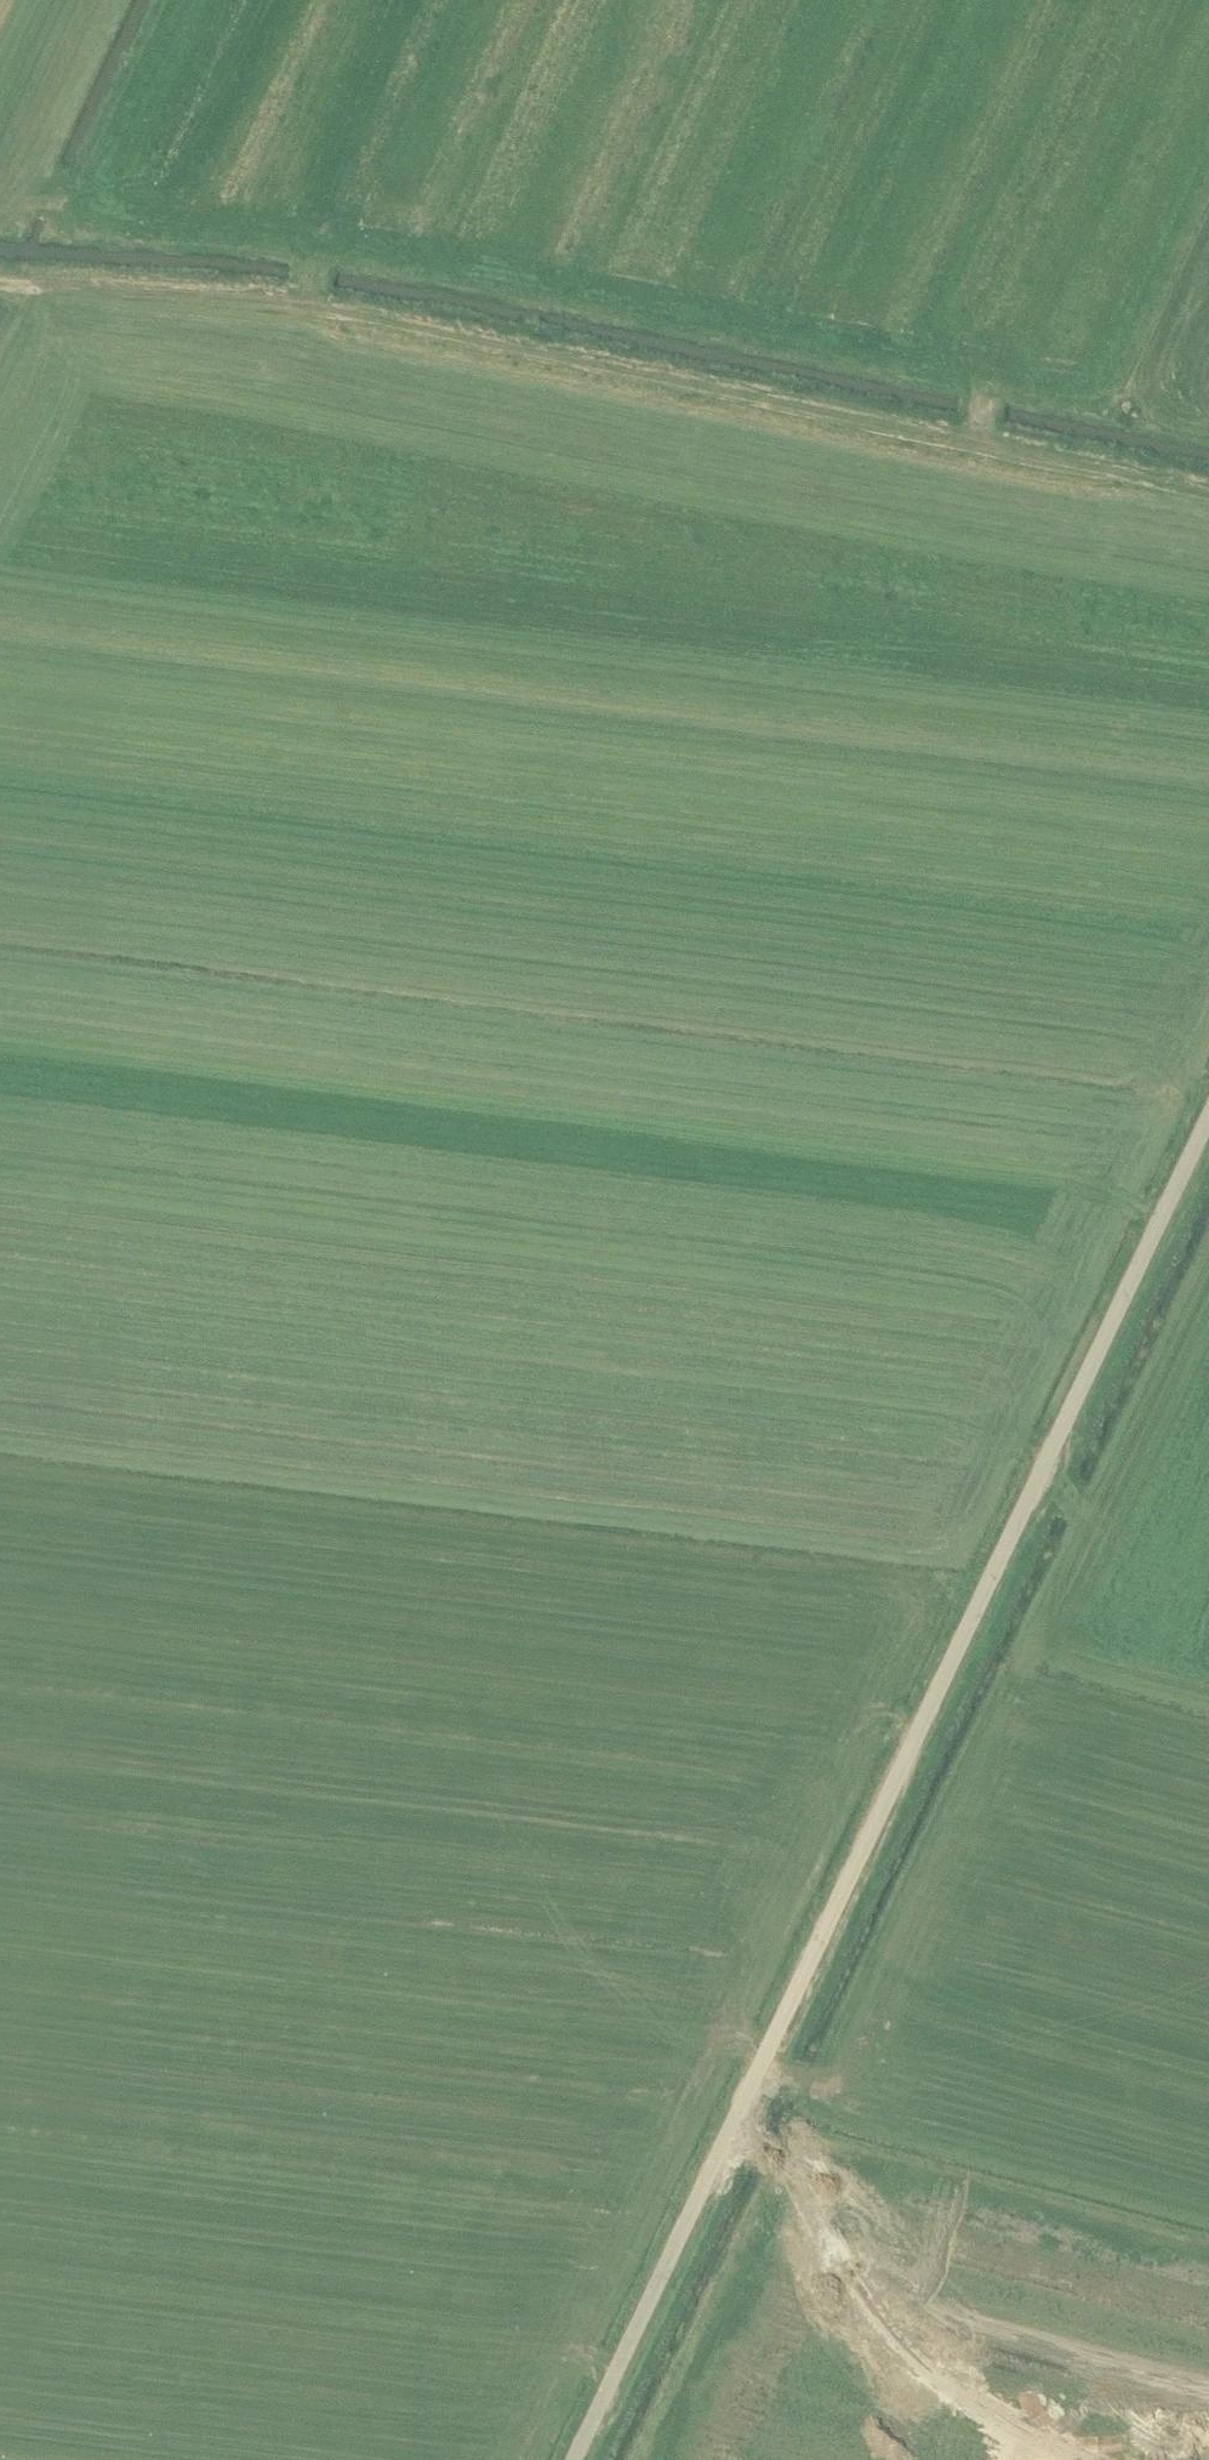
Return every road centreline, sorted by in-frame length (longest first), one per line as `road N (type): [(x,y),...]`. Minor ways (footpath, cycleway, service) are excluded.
road 1 (unclassified): [(574,2459),(1208,1119)]
road 2 (track): [(1208,482),(403,314),(0,281)]

